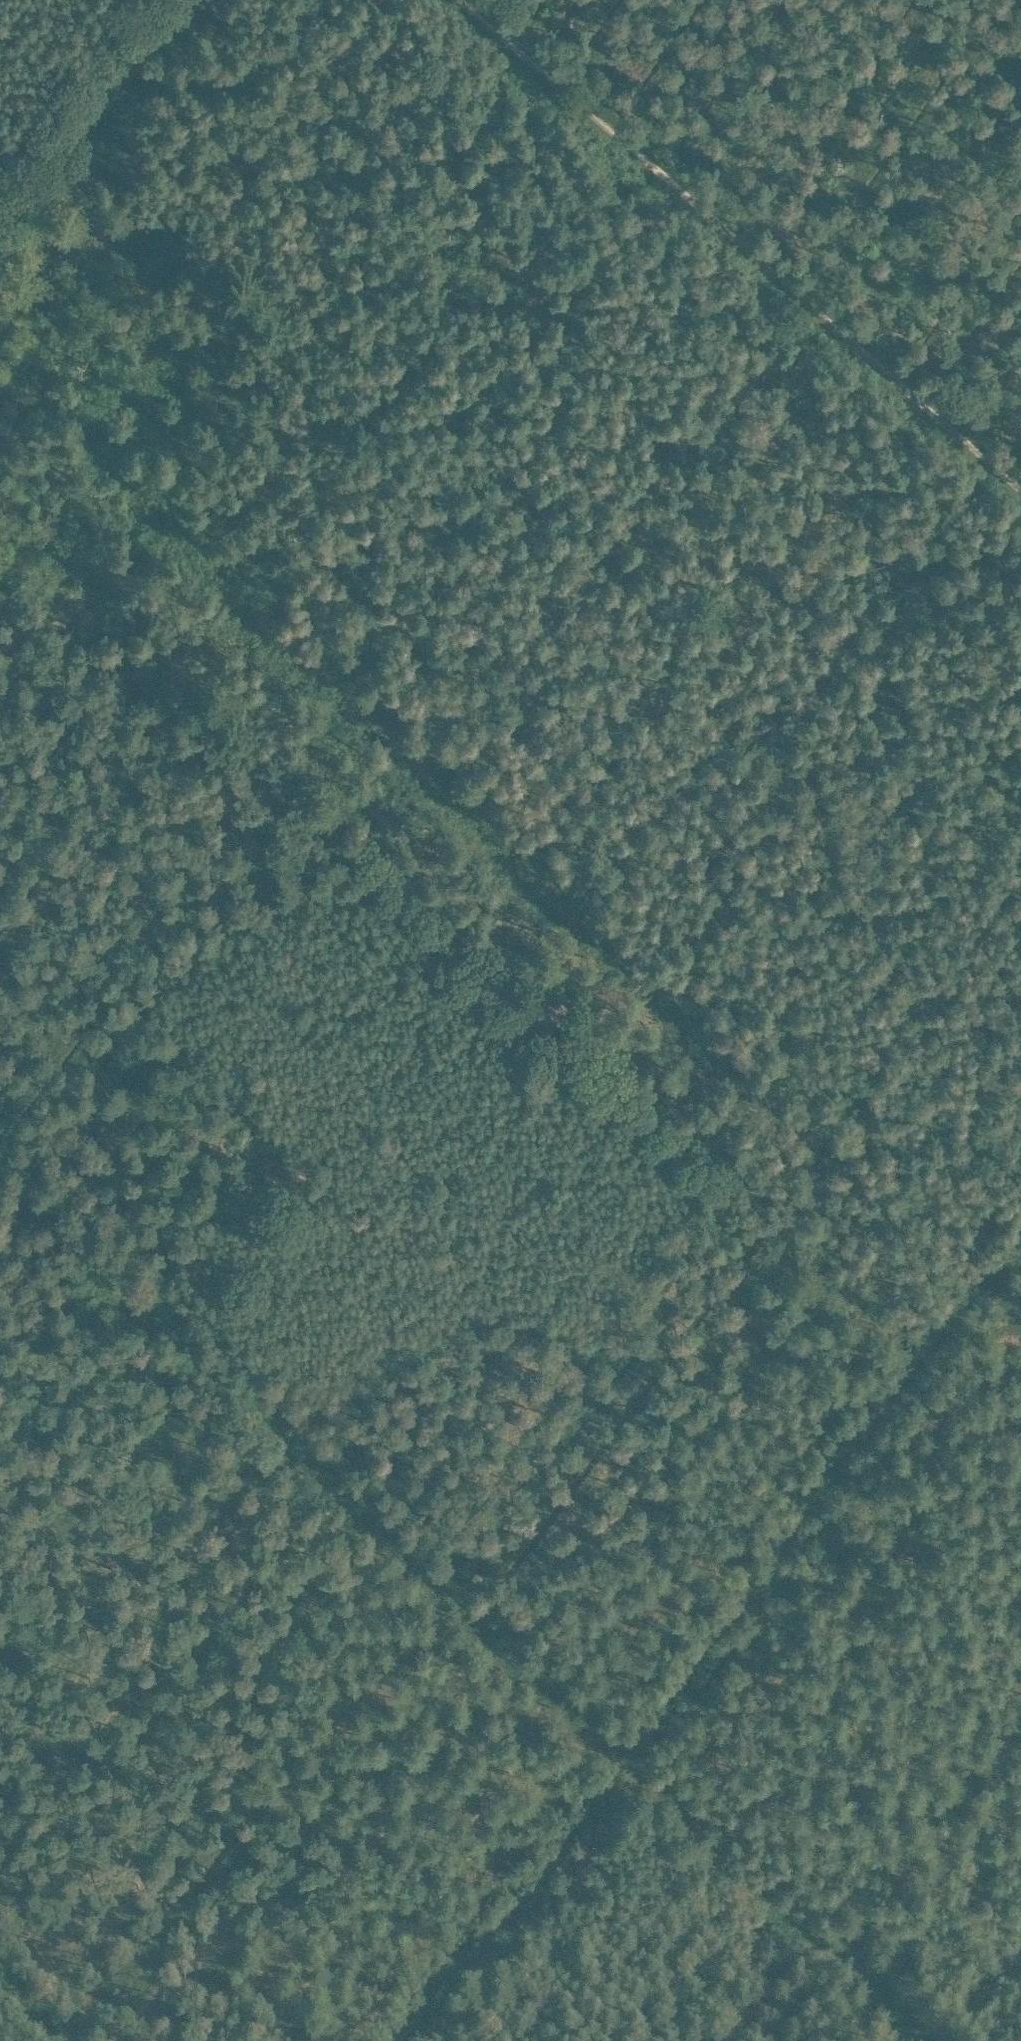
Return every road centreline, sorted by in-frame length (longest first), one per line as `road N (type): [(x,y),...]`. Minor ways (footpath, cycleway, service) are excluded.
road 1 (track): [(1020,494),(461,0)]
road 2 (track): [(166,0),(0,227)]

